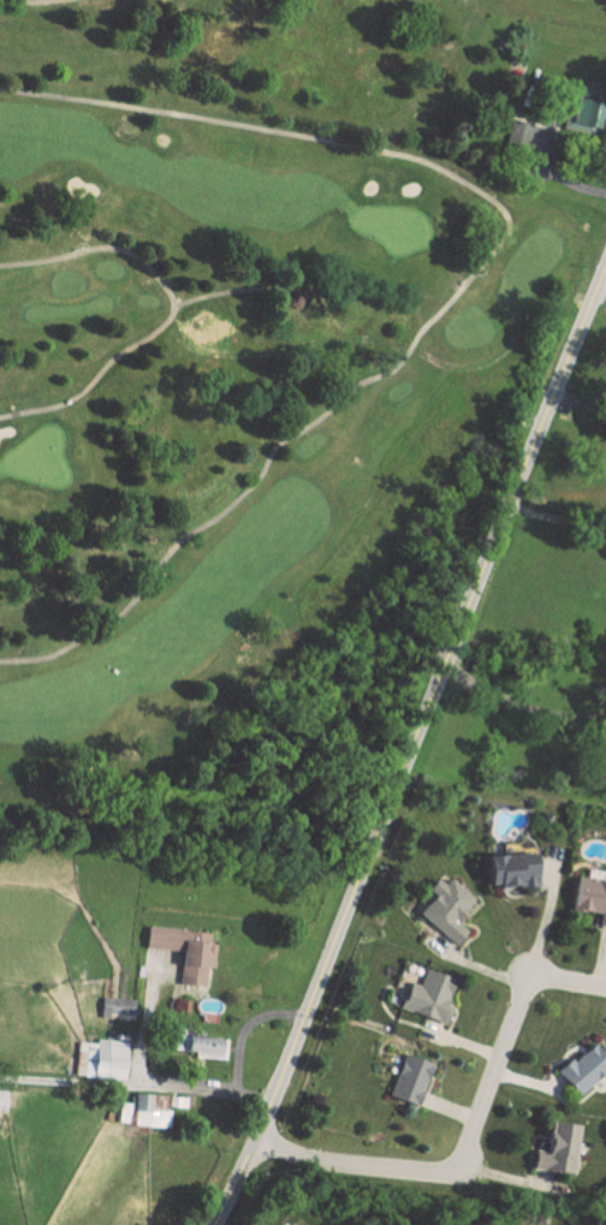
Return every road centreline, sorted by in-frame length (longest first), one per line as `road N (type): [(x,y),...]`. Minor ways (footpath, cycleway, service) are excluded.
road 1 (residential): [(216,1224),(605,263)]
road 2 (residential): [(255,1141),(329,1162),(450,1172),(525,976),(605,988)]

